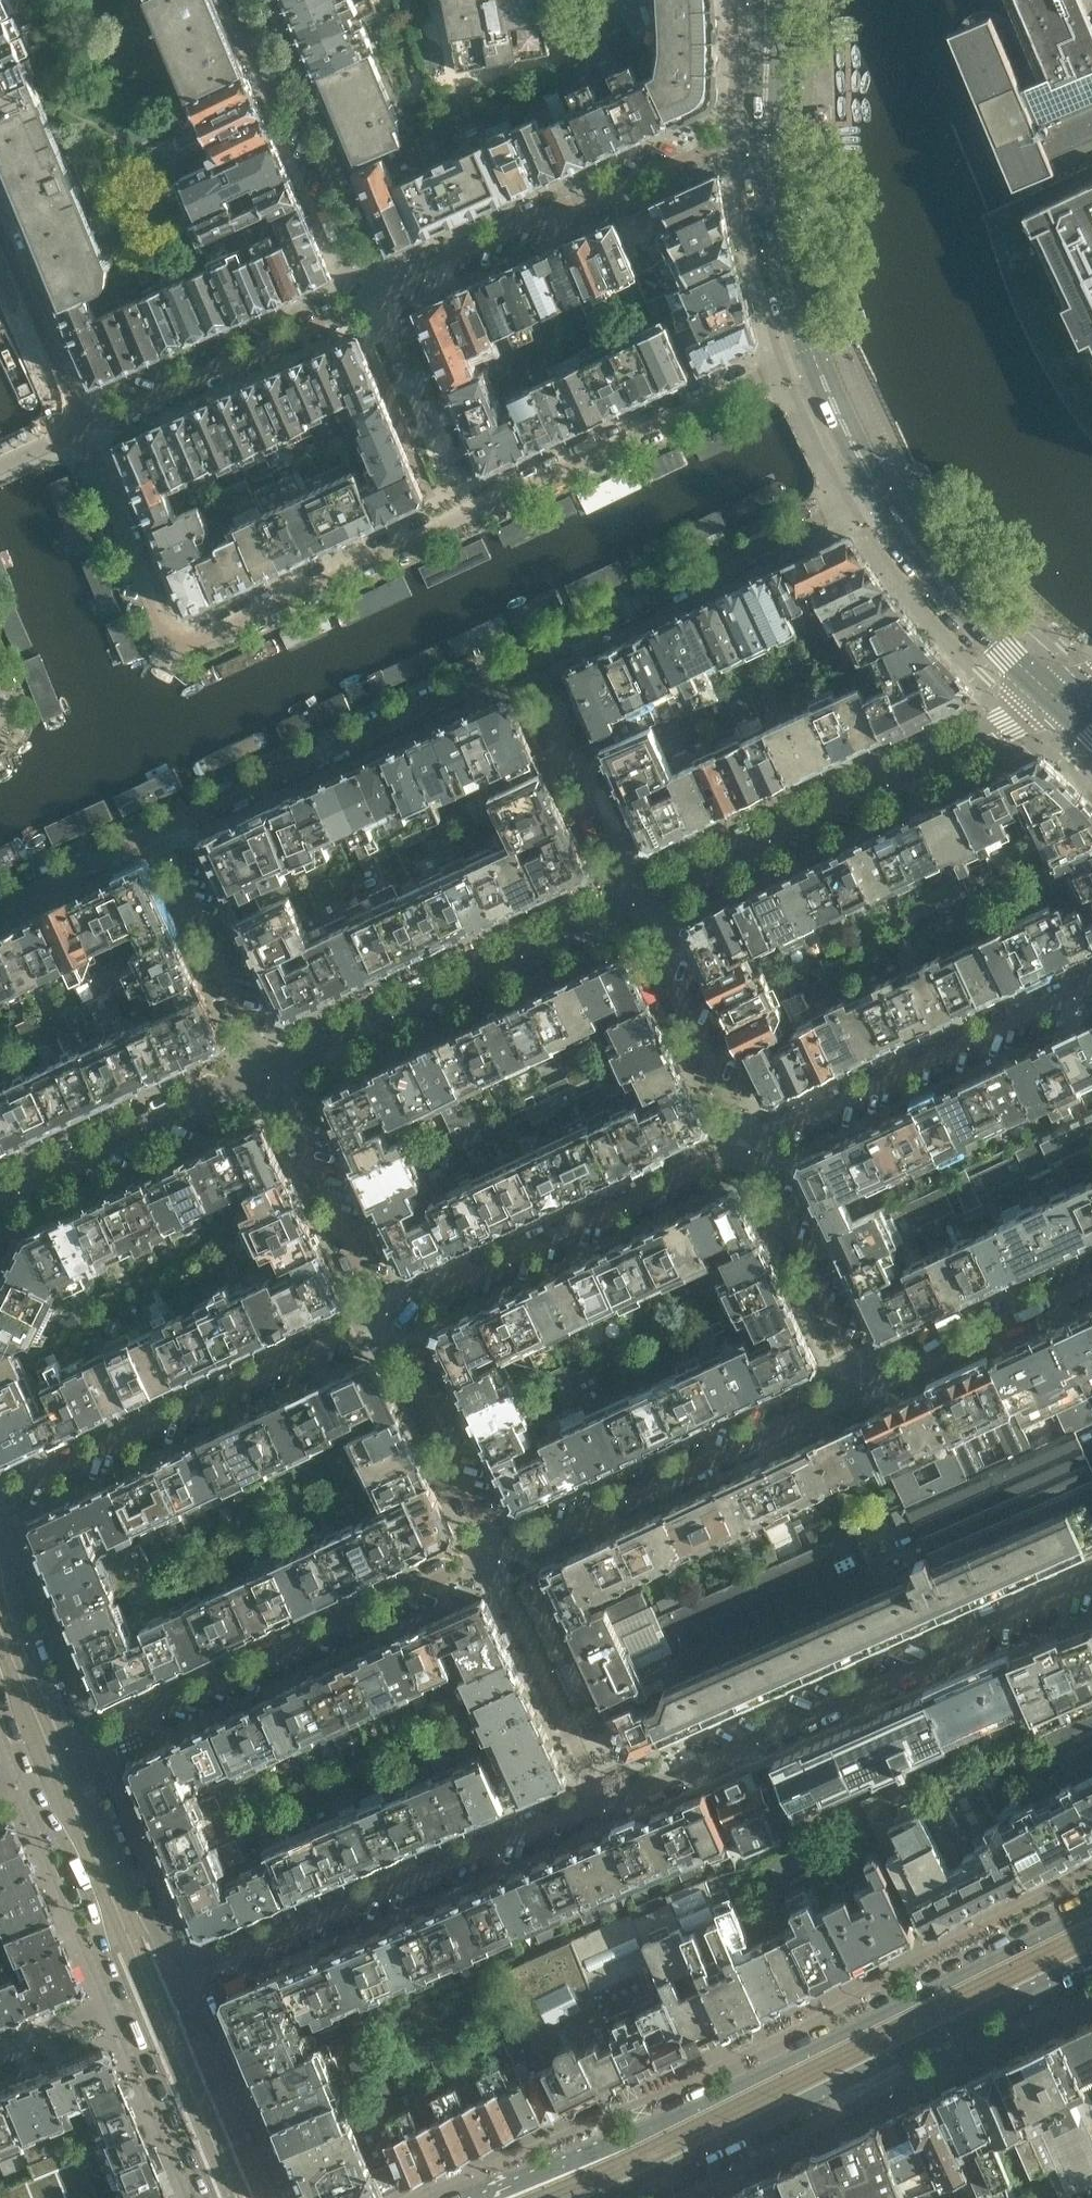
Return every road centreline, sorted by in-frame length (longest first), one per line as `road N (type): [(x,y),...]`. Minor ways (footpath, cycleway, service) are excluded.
road 1 (residential): [(815,344),(220,633),(191,636),(172,625),(81,432)]
road 2 (residential): [(161,839),(880,491)]
road 3 (secondary): [(1091,1912),(647,2126),(478,2197)]
road 4 (secondary): [(601,2197),(1091,1960)]
road 5 (residential): [(1091,1579),(979,1630),(929,1663),(606,1804)]
road 6 (residential): [(1057,699),(628,898)]
road 7 (residential): [(606,1804),(568,1811),(172,1972)]
road 8 (residential): [(78,1753),(496,1558)]
road 9 (residential): [(390,1307),(0,1497)]
road 10 (residential): [(767,129),(381,299)]
road 11 (residential): [(496,1558),(865,1379)]
road 12 (residential): [(757,1148),(390,1307)]
road 13 (residential): [(628,898),(274,1074)]
road 14 (residential): [(1091,982),(757,1148)]
road 15 (residential): [(381,299),(81,432)]
road 16 (residential): [(249,0),(381,299)]
road 17 (residential): [(274,1074),(6,1194)]
road 18 (residential): [(757,1148),(628,898)]
road 19 (primary): [(1057,699),(954,591),(880,491)]
road 20 (residential): [(390,1307),(496,1558)]
road 21 (residential): [(496,1558),(526,1643),(606,1804)]
road 22 (residential): [(161,839),(274,1074)]
road 23 (residential): [(274,1074),(390,1307)]
road 24 (residential): [(865,1379),(757,1148)]
road 25 (tertiary): [(32,1776),(89,1894),(128,2010)]
road 26 (residential): [(865,1379),(1091,1277)]
road 27 (tertiary): [(269,2197),(172,1972)]
road 28 (tertiary): [(172,1972),(78,1753)]
road 29 (tertiary): [(78,1753),(23,1626),(0,1535)]
road 30 (primary): [(815,344),(767,129)]
road 31 (residential): [(81,432),(0,228)]
road 32 (tertiary): [(128,2010),(206,2197)]
road 33 (residential): [(0,909),(161,839)]
road 34 (primary): [(880,491),(815,344)]
road 35 (residential): [(0,2058),(128,2010)]
road 36 (primary): [(767,129),(767,0)]

